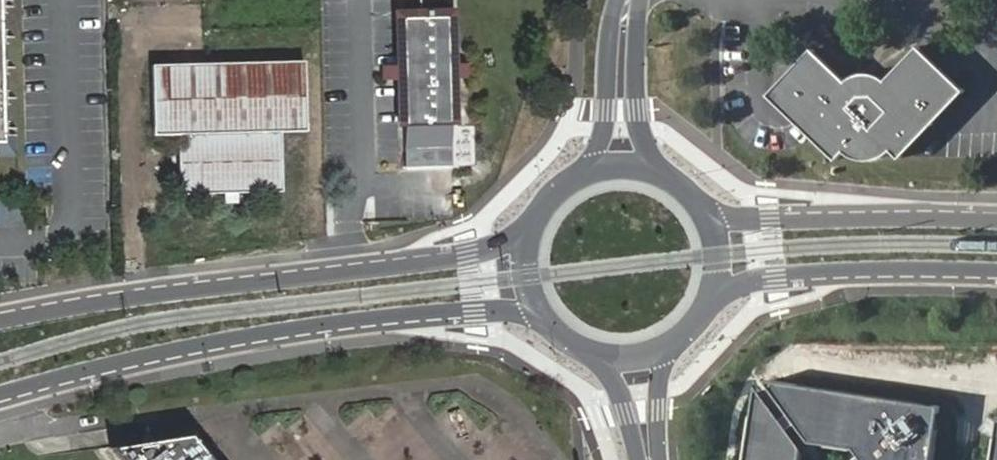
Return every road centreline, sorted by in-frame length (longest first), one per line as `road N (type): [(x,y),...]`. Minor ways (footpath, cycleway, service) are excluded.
road 1 (tertiary): [(0,393),(314,326),(473,310),(541,319)]
road 2 (tertiary): [(530,225),(488,249),(442,261),(0,321)]
road 3 (tertiary): [(996,216),(752,212),(705,201)]
road 4 (tertiary): [(715,296),(775,273),(899,263),(996,265)]
road 5 (tertiary): [(624,0),(605,126),(580,169)]
road 6 (tertiary): [(664,167),(643,125),(639,0)]

